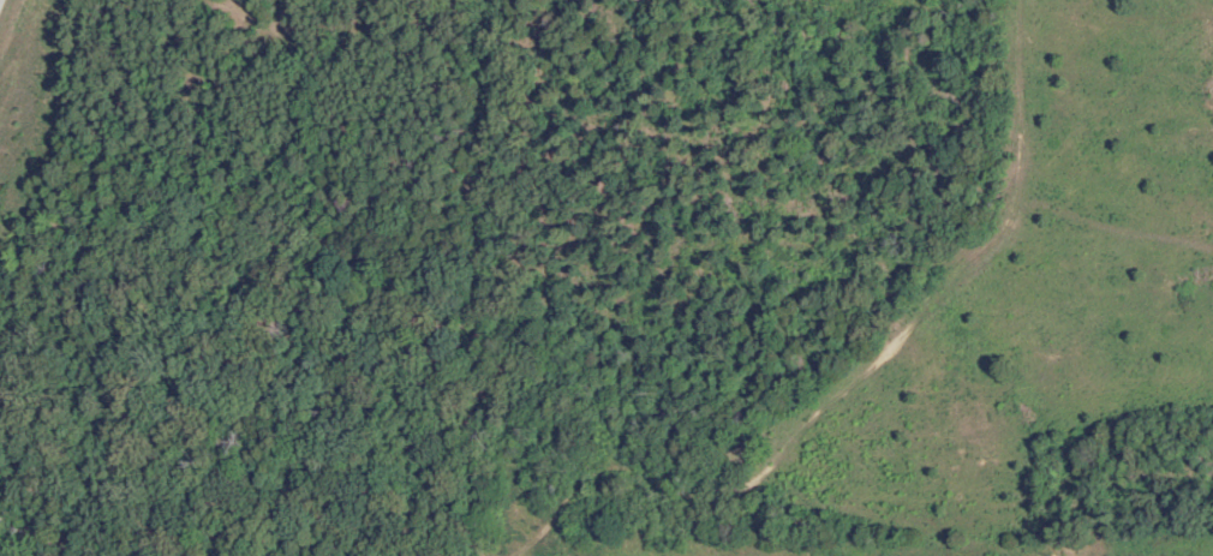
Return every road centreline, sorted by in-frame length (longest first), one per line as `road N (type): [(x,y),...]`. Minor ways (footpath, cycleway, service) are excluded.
road 1 (residential): [(482,555),(488,0)]

